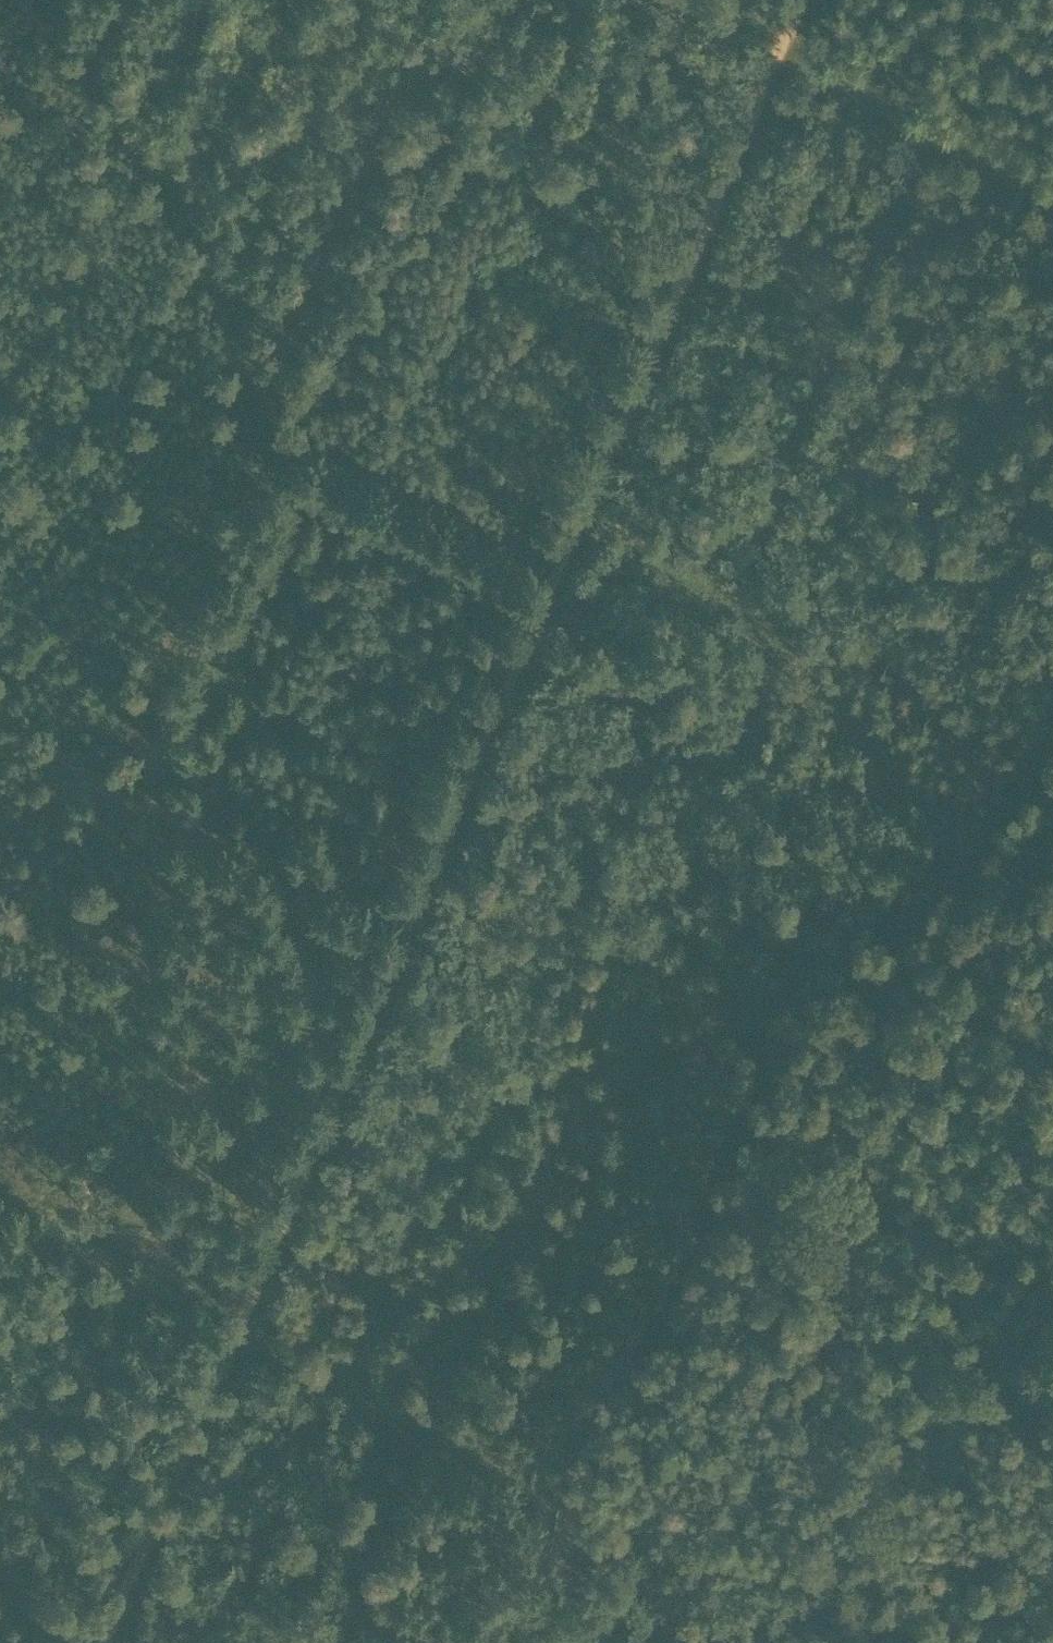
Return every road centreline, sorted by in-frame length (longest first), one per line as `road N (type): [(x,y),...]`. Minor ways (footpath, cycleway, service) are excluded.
road 1 (track): [(792,0),(82,1642)]
road 2 (track): [(402,907),(0,702)]

